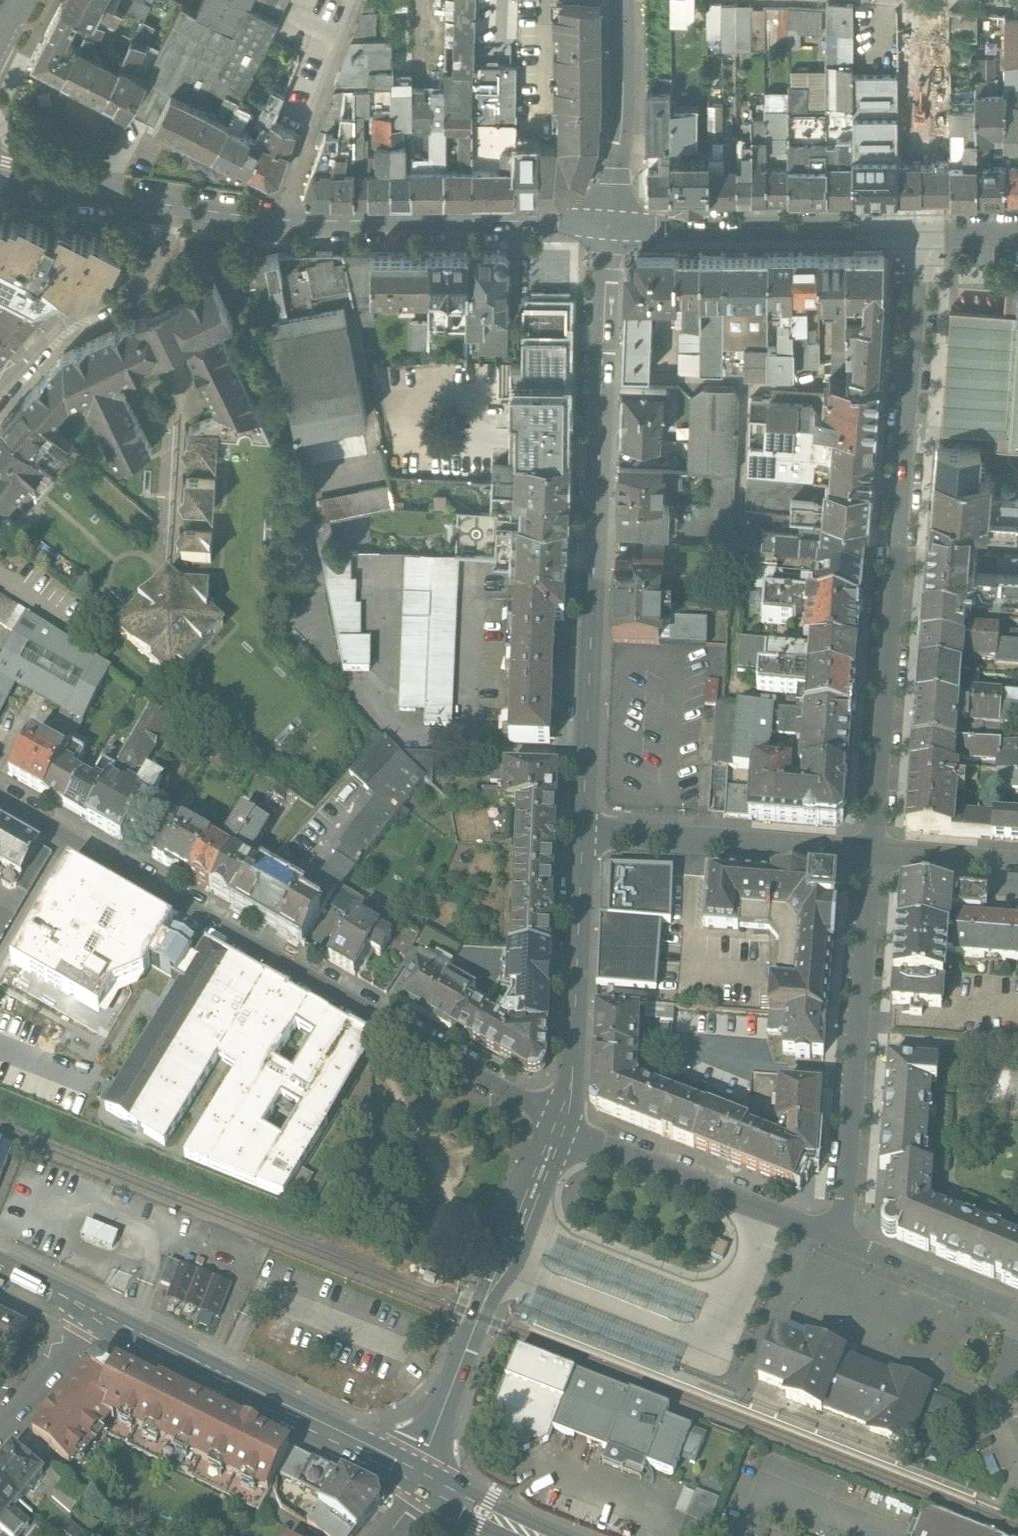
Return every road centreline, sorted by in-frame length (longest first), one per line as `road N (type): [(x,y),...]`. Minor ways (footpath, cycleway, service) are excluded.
road 1 (residential): [(562,1124),(0,800)]
road 2 (residential): [(610,226),(584,833)]
road 3 (residential): [(914,303),(868,854)]
road 4 (residential): [(868,854),(844,1213),(835,1239)]
road 5 (residential): [(562,1124),(478,1315),(423,1477)]
road 6 (secondary): [(101,1315),(423,1477)]
road 7 (residential): [(610,226),(278,222)]
road 8 (residential): [(562,1124),(835,1239)]
road 9 (residential): [(584,833),(571,1081),(562,1124)]
road 10 (residential): [(584,833),(868,854)]
road 11 (residential): [(610,226),(892,232)]
road 12 (residential): [(0,400),(60,327),(166,266),(178,209)]
road 13 (residential): [(278,222),(355,0)]
road 14 (residential): [(622,0),(623,87),(610,226)]
road 15 (residential): [(835,1239),(1017,1313)]
road 16 (residential): [(178,209),(0,172)]
road 17 (residential): [(101,1315),(0,1426)]
road 18 (residential): [(868,854),(1017,865)]
road 19 (secondary): [(423,1477),(542,1535)]

